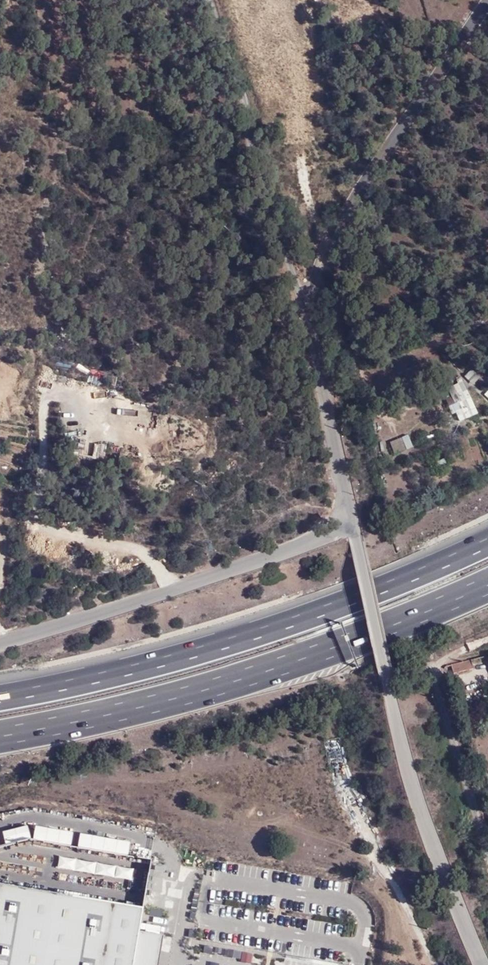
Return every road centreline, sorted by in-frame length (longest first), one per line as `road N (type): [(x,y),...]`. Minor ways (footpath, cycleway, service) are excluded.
road 1 (residential): [(210,0),(242,84),(359,525)]
road 2 (motorway): [(0,738),(154,703),(279,664),(487,582)]
road 3 (motorway): [(487,545),(405,582),(172,659),(0,697)]
road 4 (residential): [(487,964),(408,750),(359,525)]
road 5 (residential): [(359,525),(0,646)]
road 6 (track): [(348,781),(438,964)]
road 7 (residential): [(485,850),(433,665)]

